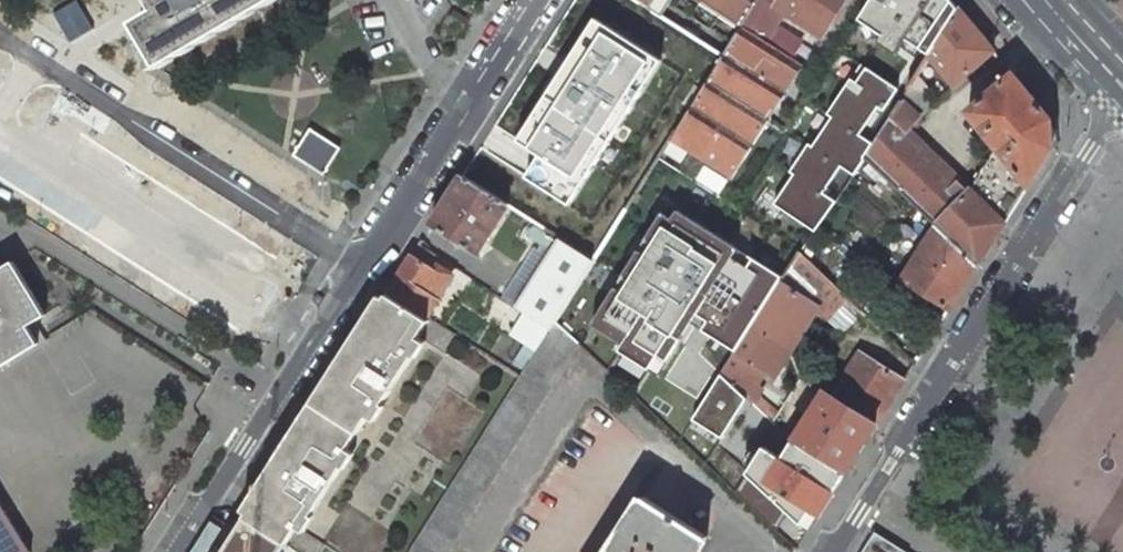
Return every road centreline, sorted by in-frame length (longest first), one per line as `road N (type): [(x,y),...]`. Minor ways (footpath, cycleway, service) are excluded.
road 1 (unclassified): [(541,0),(178,551)]
road 2 (residential): [(1118,106),(834,551)]
road 3 (secondary): [(1025,0),(1118,106)]

